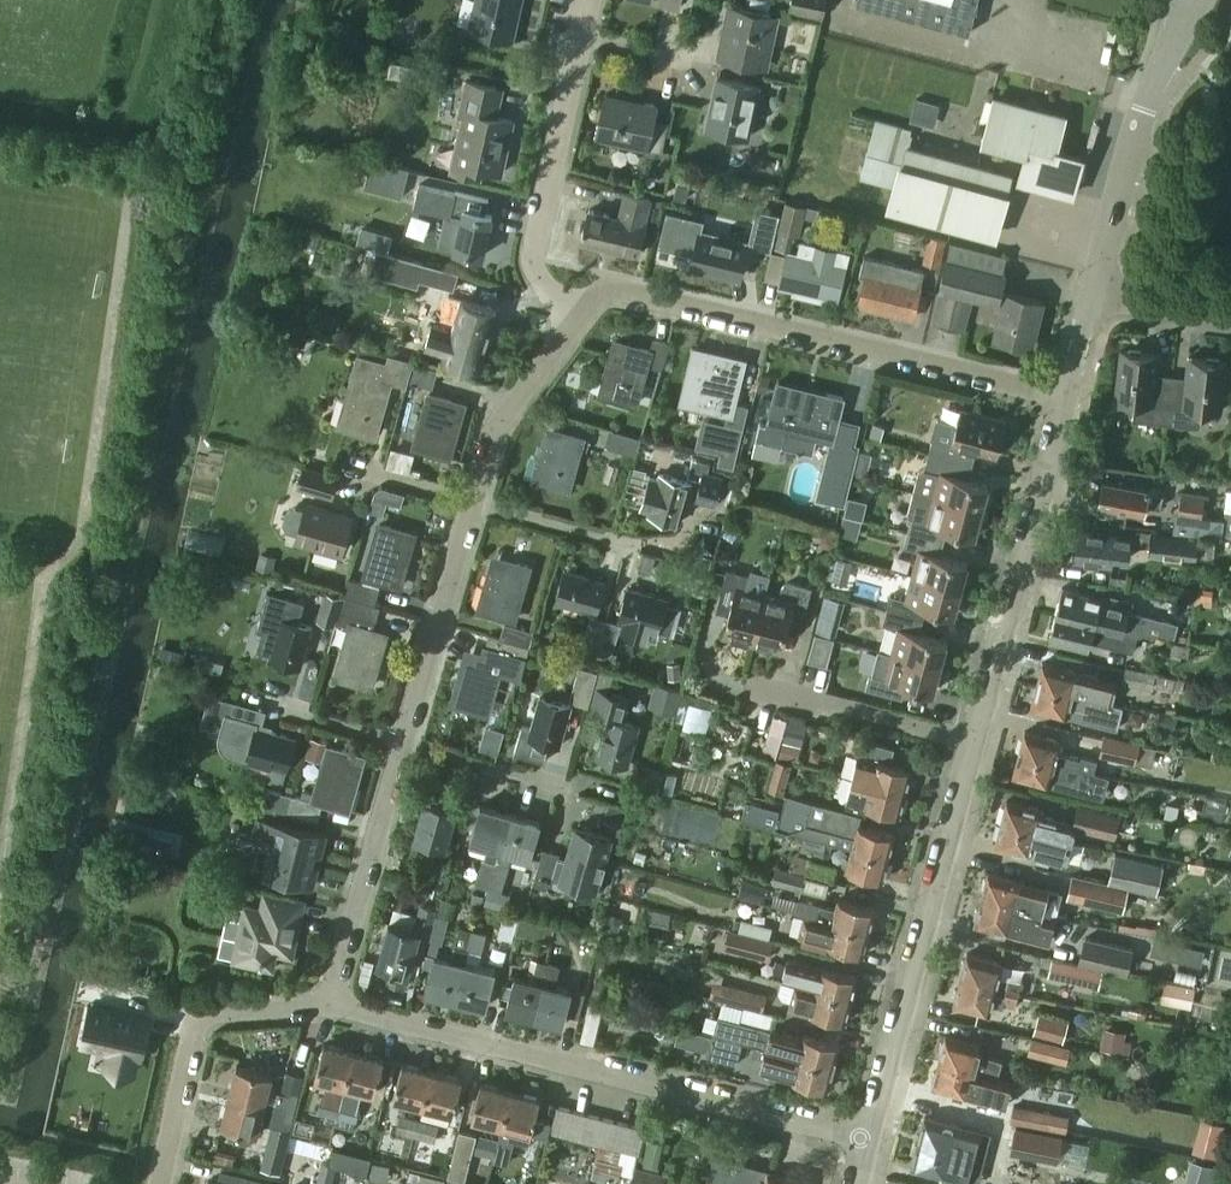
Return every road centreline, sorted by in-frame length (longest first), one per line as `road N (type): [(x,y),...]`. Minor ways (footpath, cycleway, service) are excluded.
road 1 (residential): [(868,1141),(331,1005)]
road 2 (residential): [(578,321),(600,295),(622,290),(1064,395)]
road 3 (unclassified): [(868,1141),(973,746)]
road 4 (unclassified): [(973,746),(1064,395)]
road 5 (residential): [(578,321),(542,283),(533,258),(581,37)]
road 6 (residential): [(160,1183),(202,1020),(331,1005)]
road 7 (unclassified): [(1094,296),(1151,91),(1185,19)]
road 8 (residential): [(331,1005),(404,742)]
road 9 (residential): [(404,742),(475,501)]
road 10 (unclassified): [(973,746),(750,697)]
road 11 (residential): [(475,501),(502,416),(578,321)]
road 12 (residential): [(404,742),(573,792)]
road 13 (residential): [(475,501),(635,547)]
road 14 (residential): [(1230,310),(1094,296)]
road 15 (residential): [(354,466),(475,501)]
road 16 (residential): [(288,710),(404,742)]

